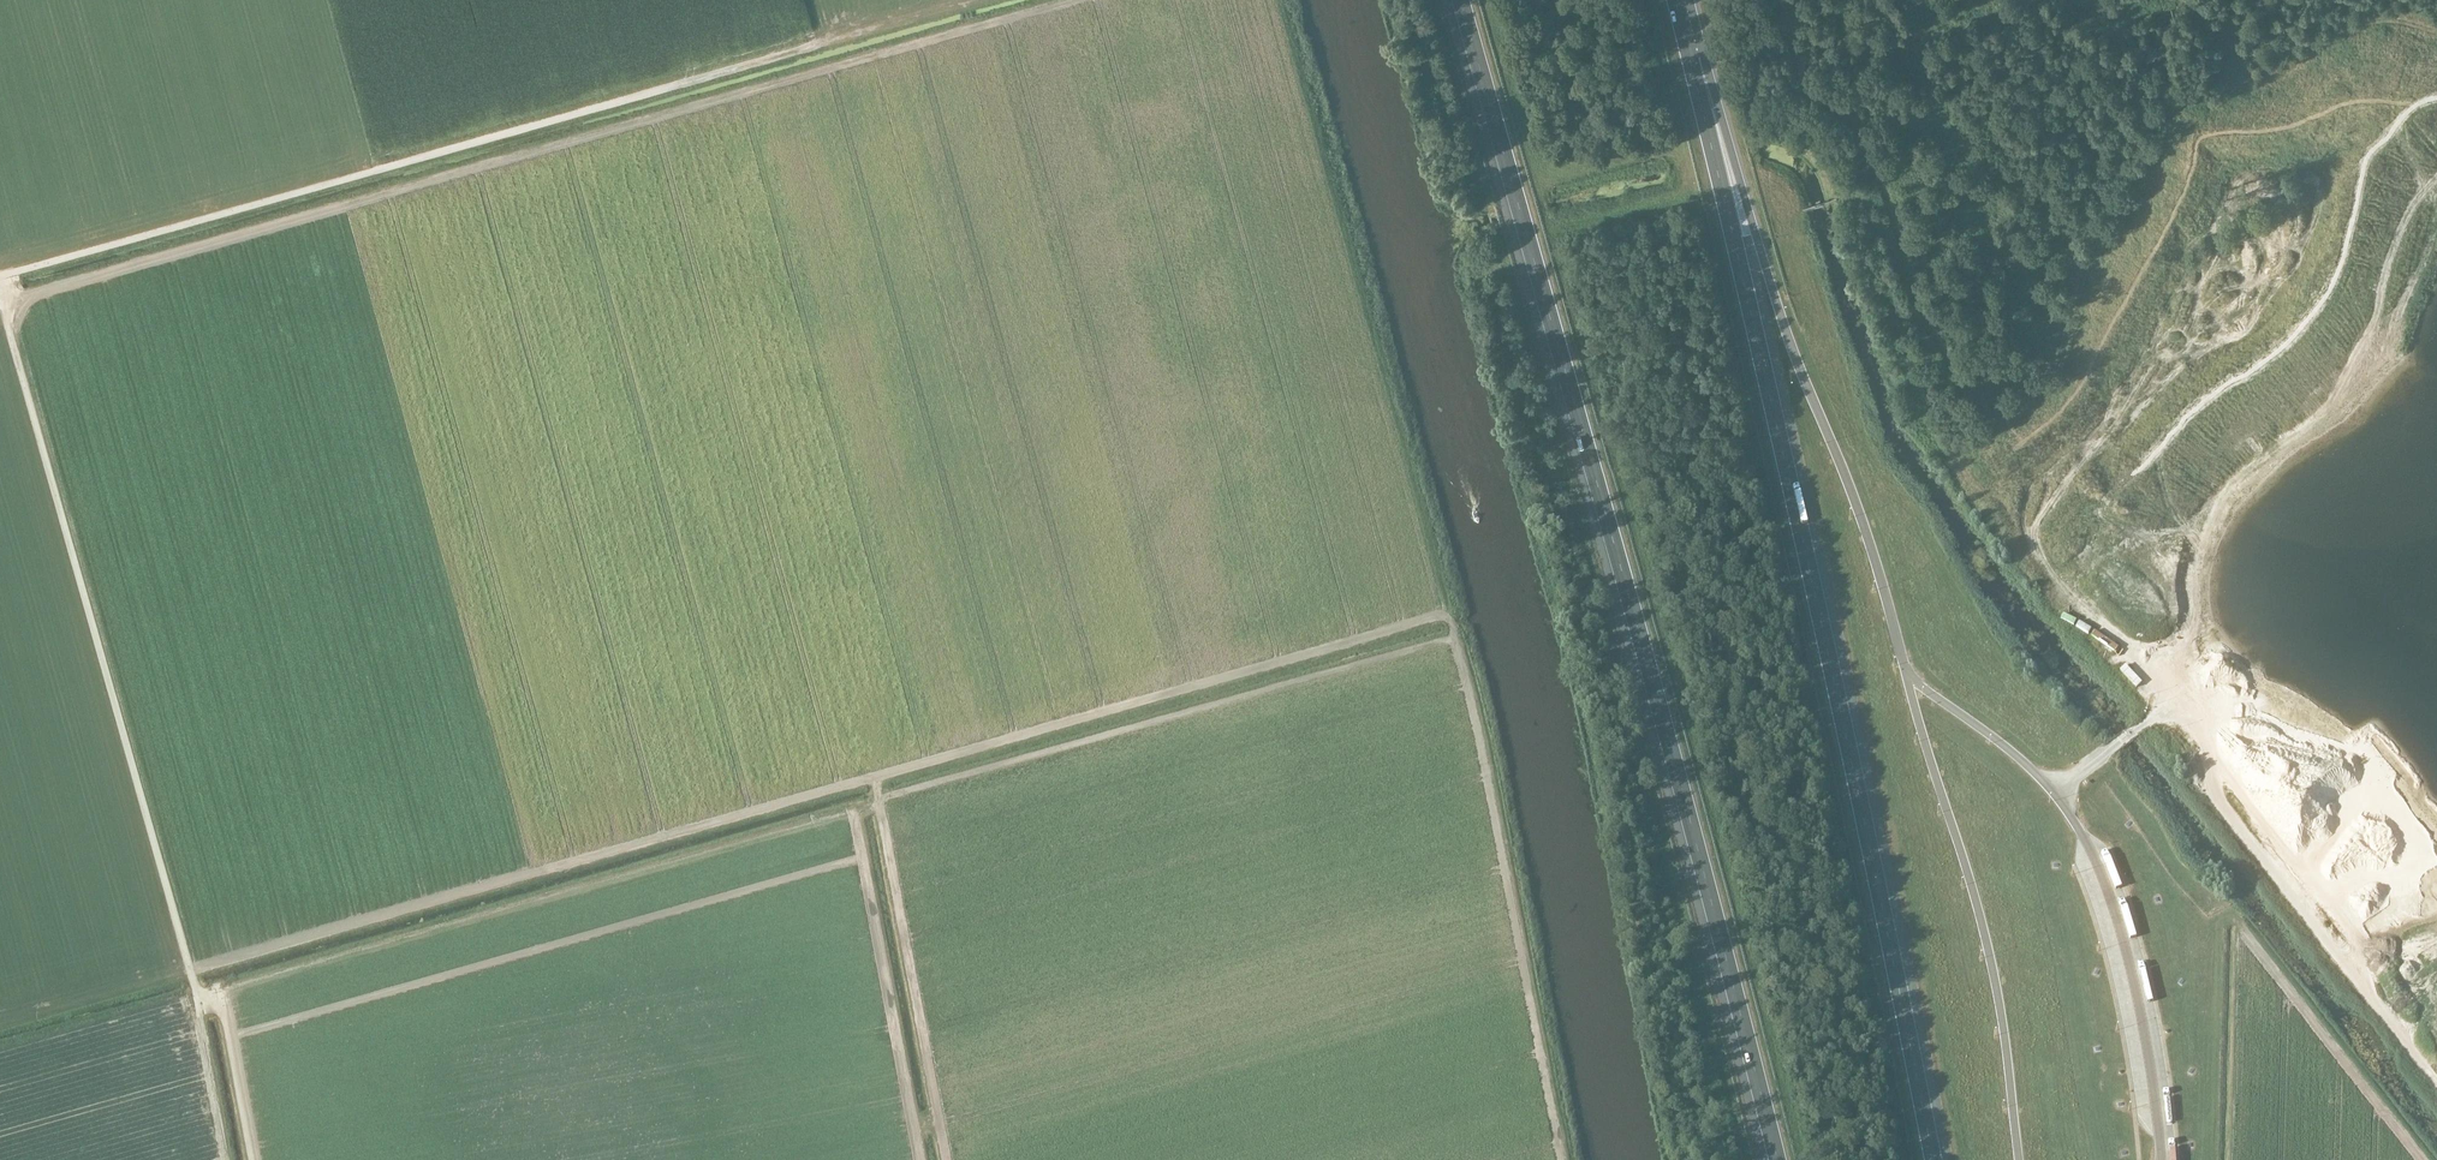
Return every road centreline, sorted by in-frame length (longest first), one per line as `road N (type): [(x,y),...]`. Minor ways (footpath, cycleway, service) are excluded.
road 1 (motorway): [(1461,0),(1777,1159)]
road 2 (motorway): [(1932,1159),(1821,620),(1686,42)]
road 3 (motorway): [(1882,585),(1785,328),(1704,58),(1686,42)]
road 4 (track): [(2436,1084),(2222,810),(2205,741),(2131,653)]

